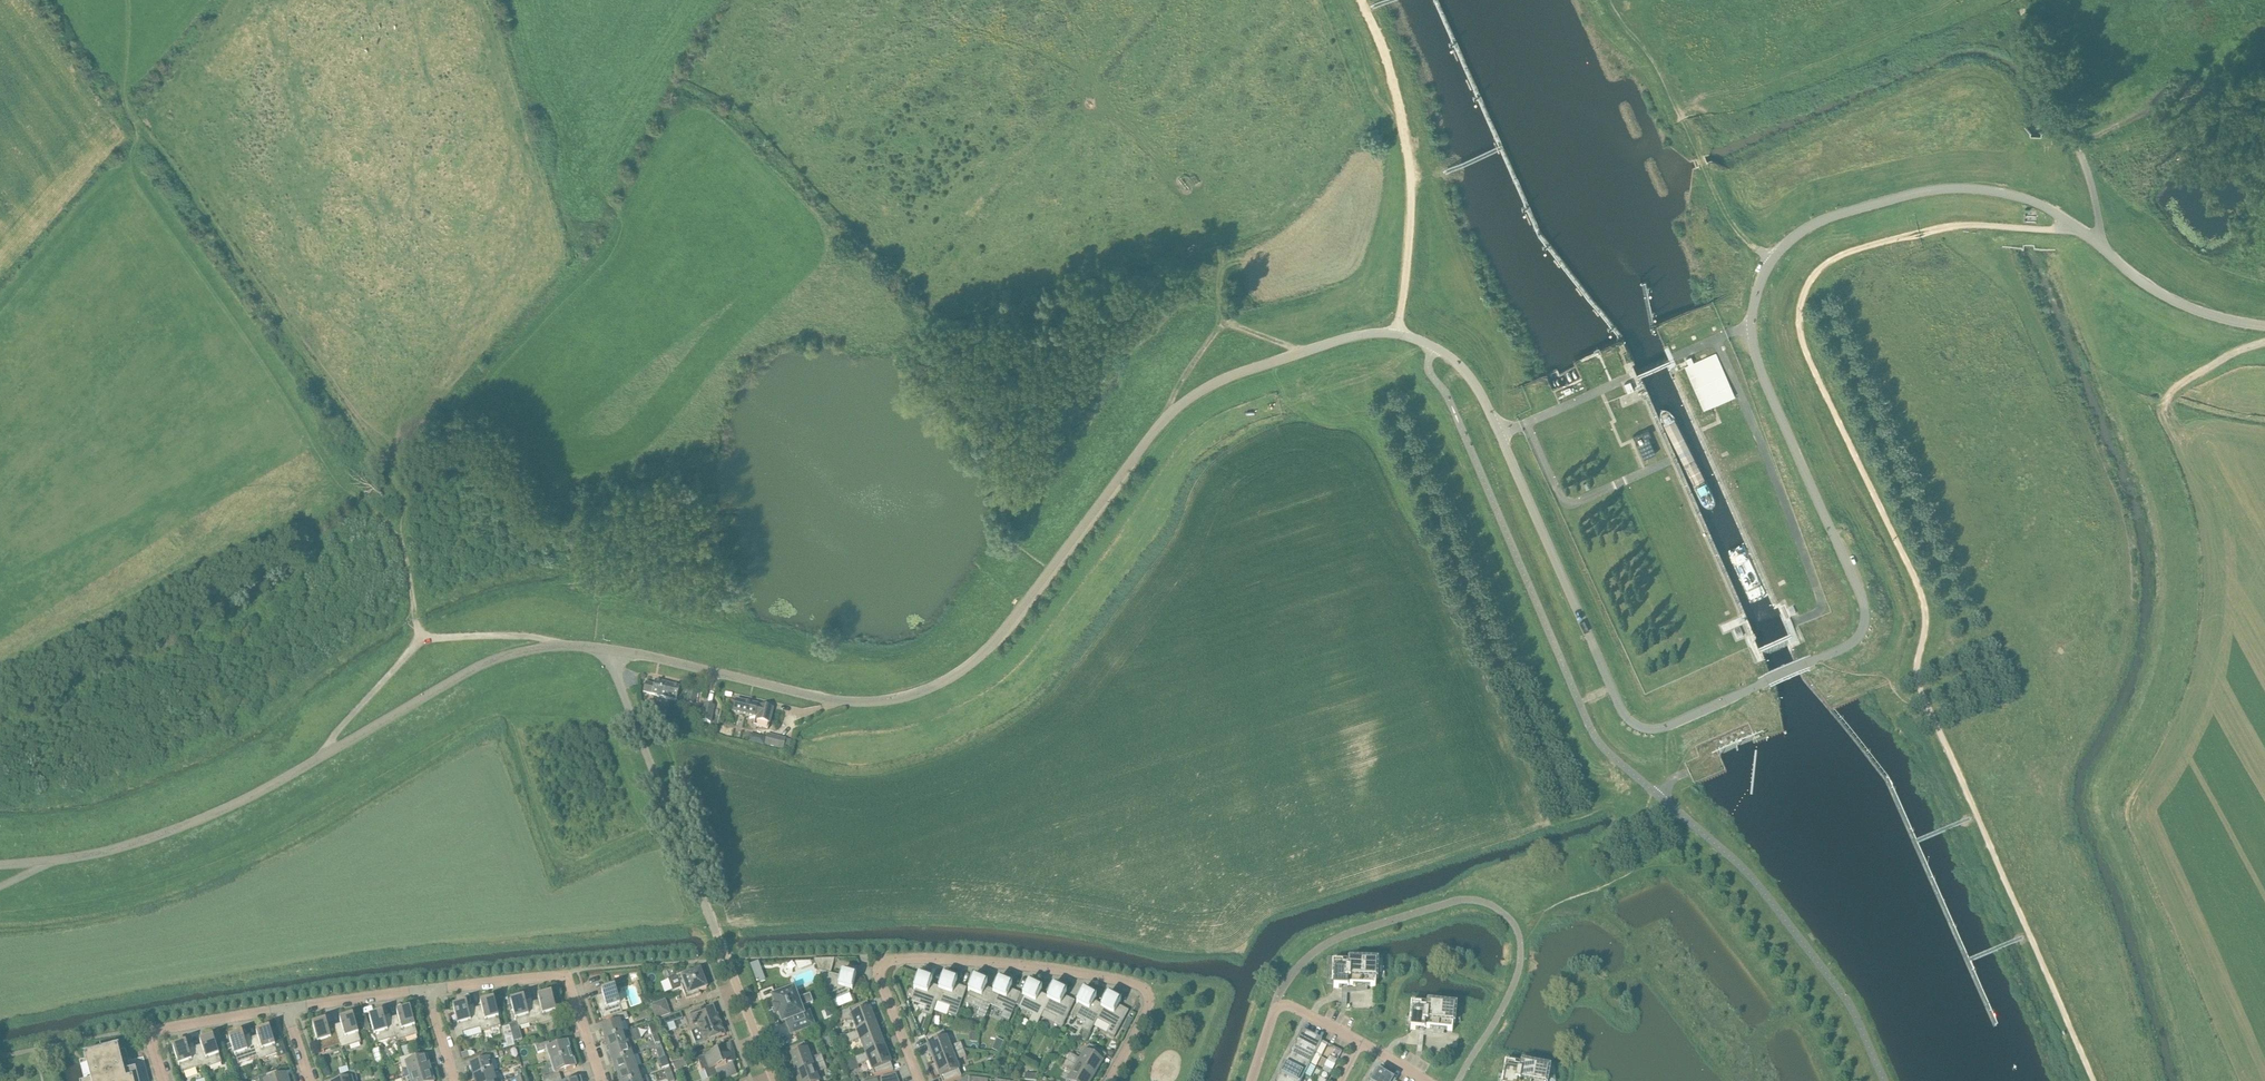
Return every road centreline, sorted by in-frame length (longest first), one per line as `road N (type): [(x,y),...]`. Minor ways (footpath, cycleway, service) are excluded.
road 1 (unclassified): [(609,653),(836,702),(927,692),(972,665),(1015,619),(1168,416),(1221,380),(1331,342),(1398,333),(1435,345),(1466,368),(1629,719),(1667,725),(1851,645),(1867,618),(1750,329),(1770,264),(1803,228),(1921,193),(2011,194),(2190,311),(2264,327)]
road 2 (unclassified): [(49,860),(170,831),(245,798),(500,657),(562,646),(609,653)]
road 3 (track): [(402,491),(131,118),(129,0)]
road 4 (residential): [(920,1080),(878,972),(886,960),(1006,964),(1143,988),(1148,1008),(1107,1080)]
road 5 (unclassified): [(776,1080),(609,653)]
road 6 (track): [(402,491),(419,454),(595,265),(623,216)]
road 7 (track): [(1398,333),(1412,214),(1407,147),(1385,53),(1361,0)]
road 8 (track): [(2092,189),(2011,0)]
road 9 (track): [(1305,351),(1228,326),(1213,334),(1168,416)]
road 10 (residential): [(163,1080),(152,1043),(161,1030),(288,1011)]
road 11 (residential): [(1362,1042),(1283,1005),(1273,1014),(1253,1080)]
road 12 (track): [(316,760),(424,638)]
road 13 (track): [(424,638),(402,491)]
road 14 (residential): [(288,1011),(429,991)]
road 15 (track): [(424,638),(531,636),(562,646)]
road 16 (residential): [(429,991),(567,974)]
road 17 (track): [(2156,407),(2235,352),(2264,344)]

